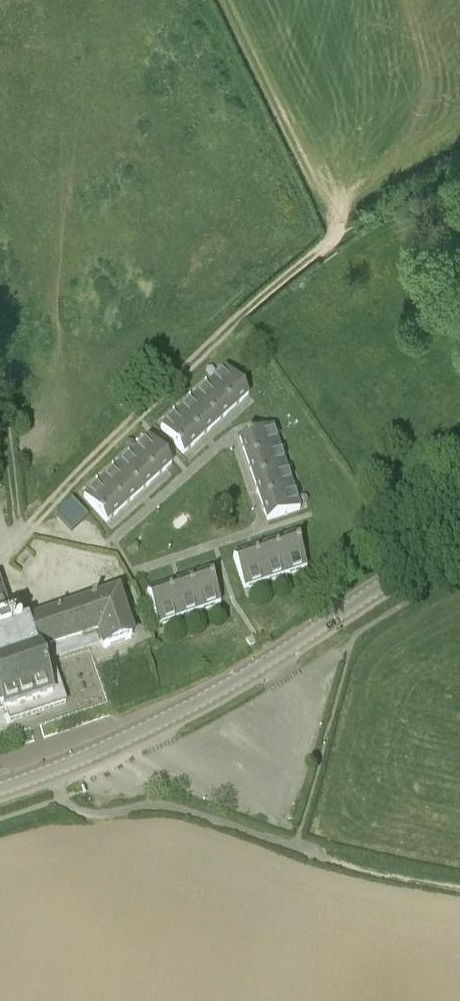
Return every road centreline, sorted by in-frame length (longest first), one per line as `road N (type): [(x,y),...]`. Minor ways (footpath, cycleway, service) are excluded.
road 1 (tertiary): [(0,789),(118,743),(219,690),(459,537)]
road 2 (track): [(22,531),(238,317),(333,240)]
road 3 (track): [(459,888),(329,860),(165,805),(87,814),(60,798)]
road 4 (track): [(22,531),(0,396)]

